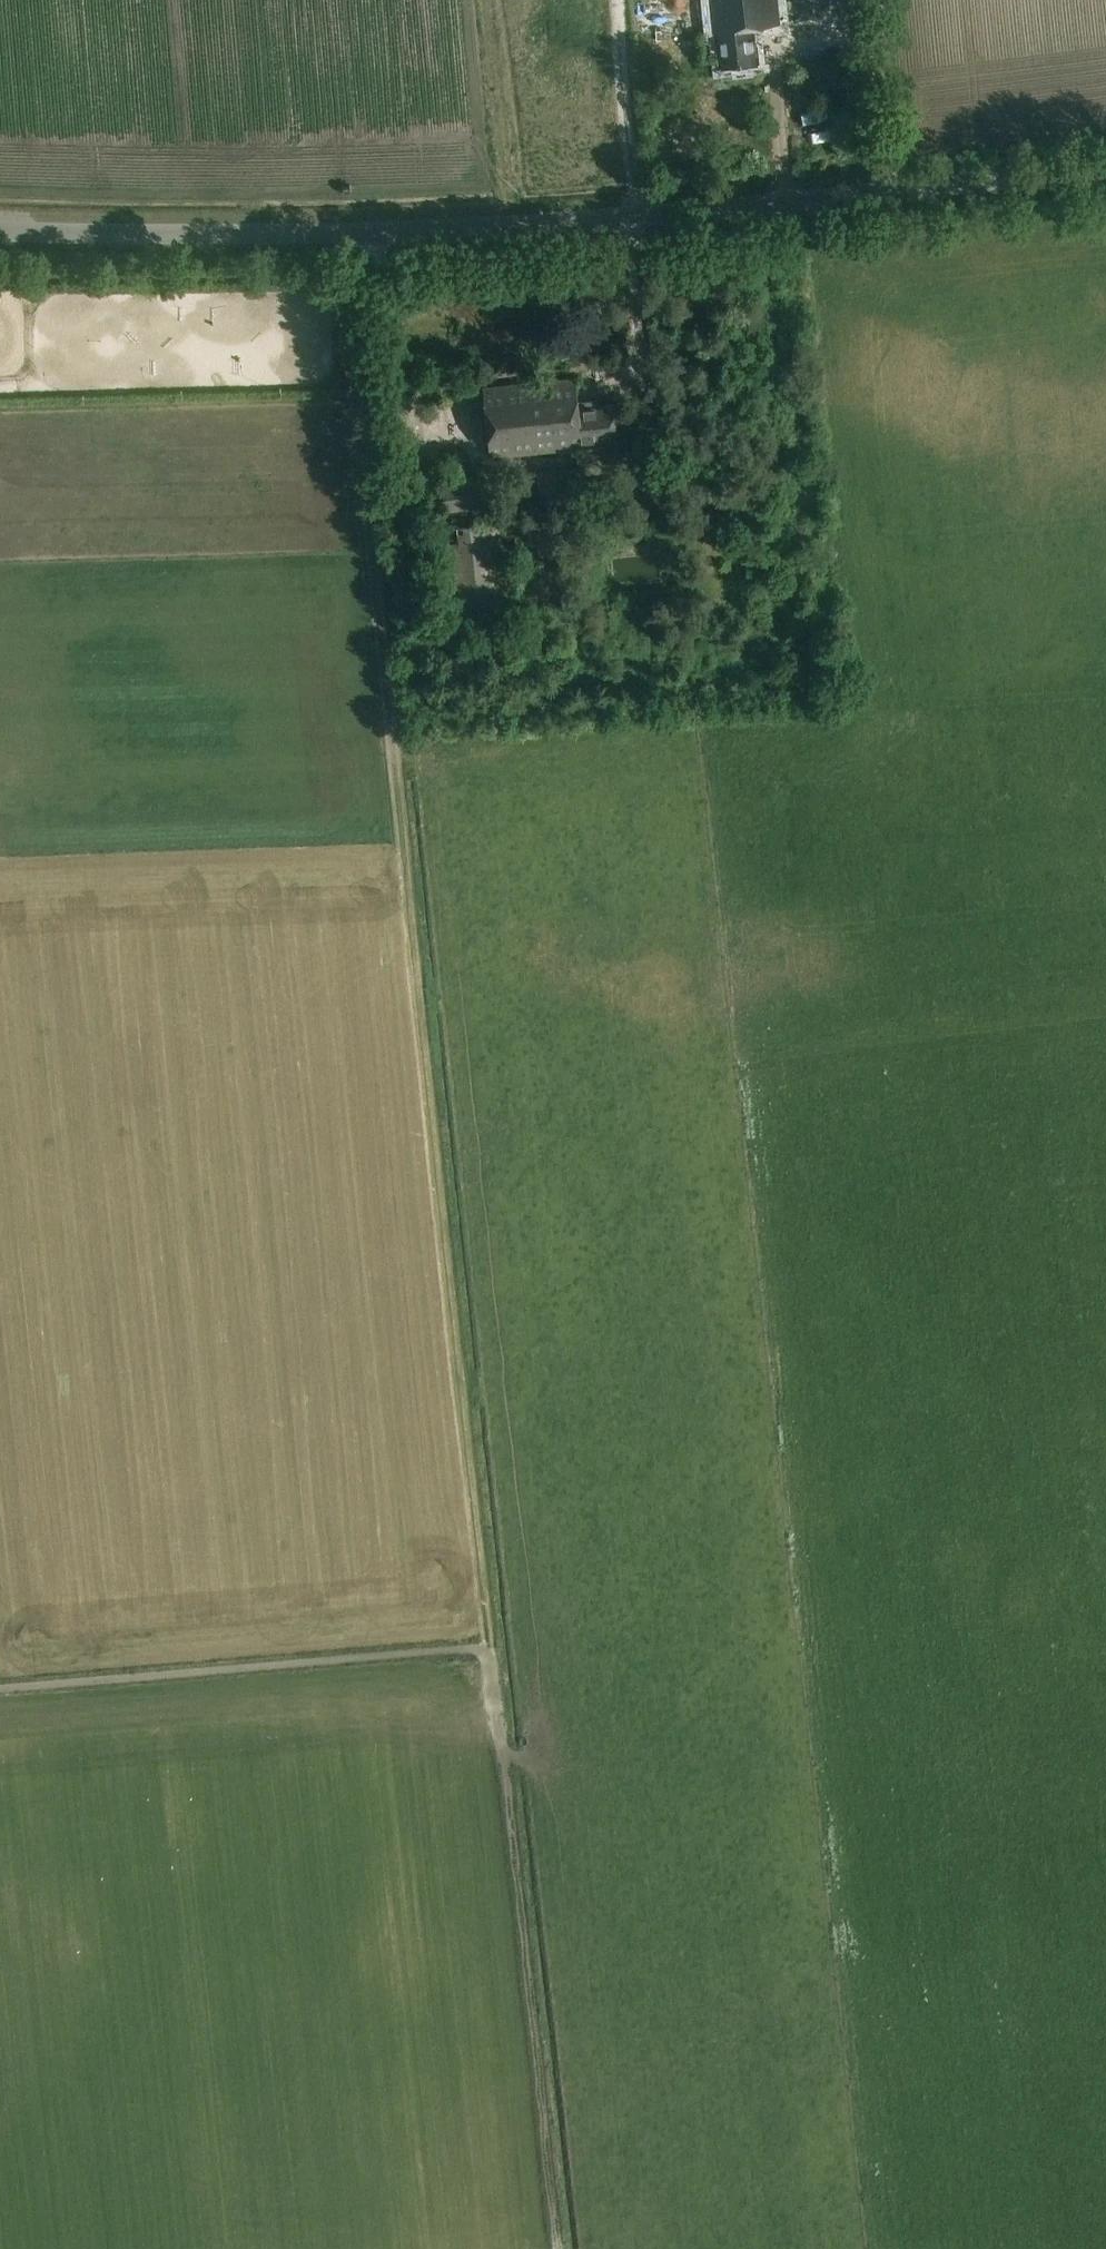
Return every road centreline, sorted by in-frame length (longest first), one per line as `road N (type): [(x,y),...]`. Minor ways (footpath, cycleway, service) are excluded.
road 1 (unclassified): [(0,226),(206,233),(531,224),(1105,167)]

